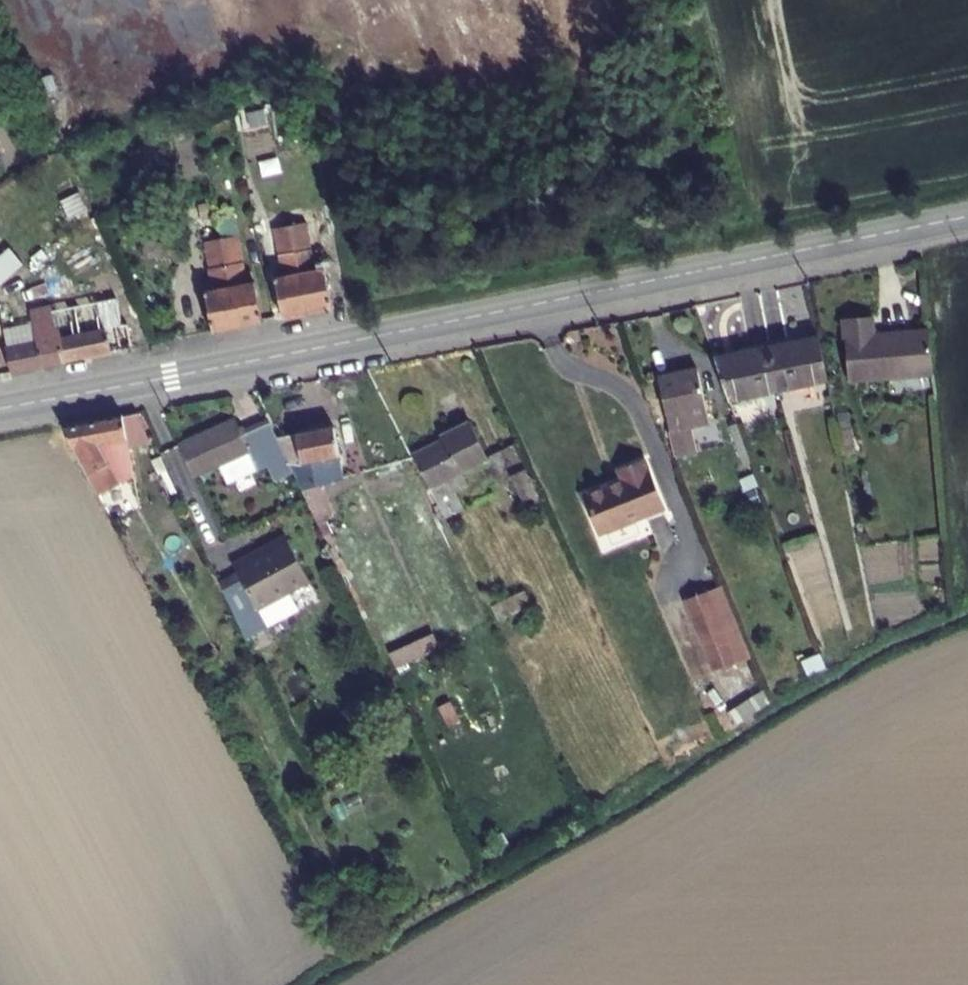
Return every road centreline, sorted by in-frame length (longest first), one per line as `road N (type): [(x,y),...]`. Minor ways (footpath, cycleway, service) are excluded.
road 1 (tertiary): [(967,215),(0,408)]

